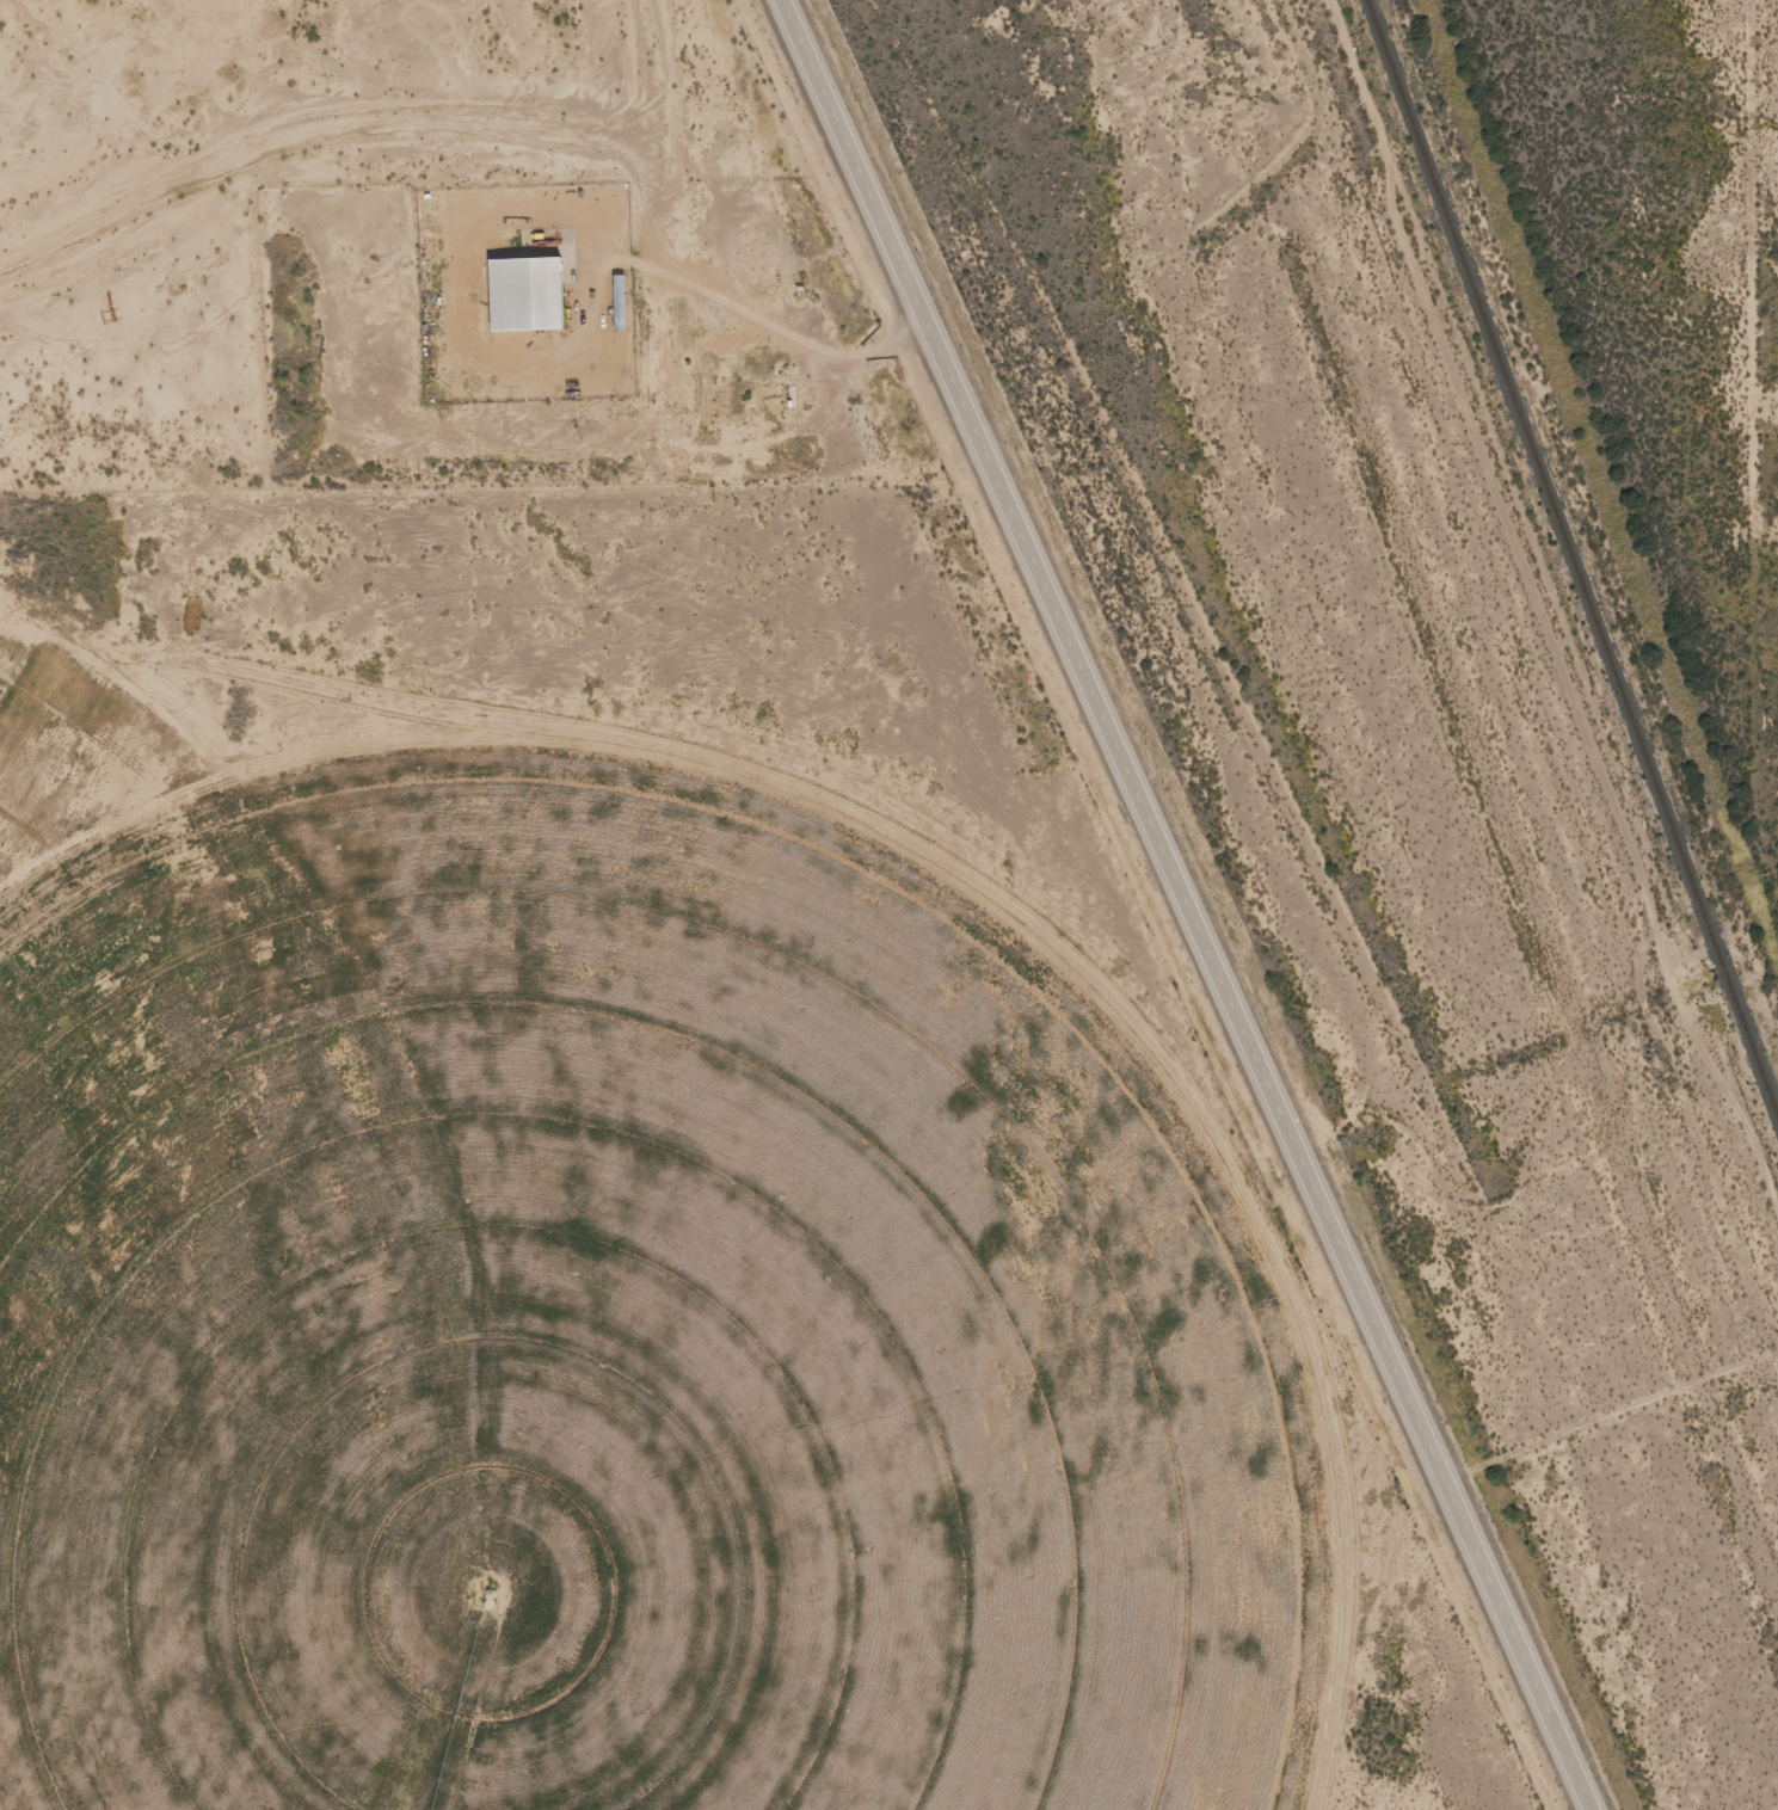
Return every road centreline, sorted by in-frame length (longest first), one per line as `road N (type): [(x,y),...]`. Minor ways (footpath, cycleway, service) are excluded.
road 1 (trunk): [(1586,1809),(775,0)]

